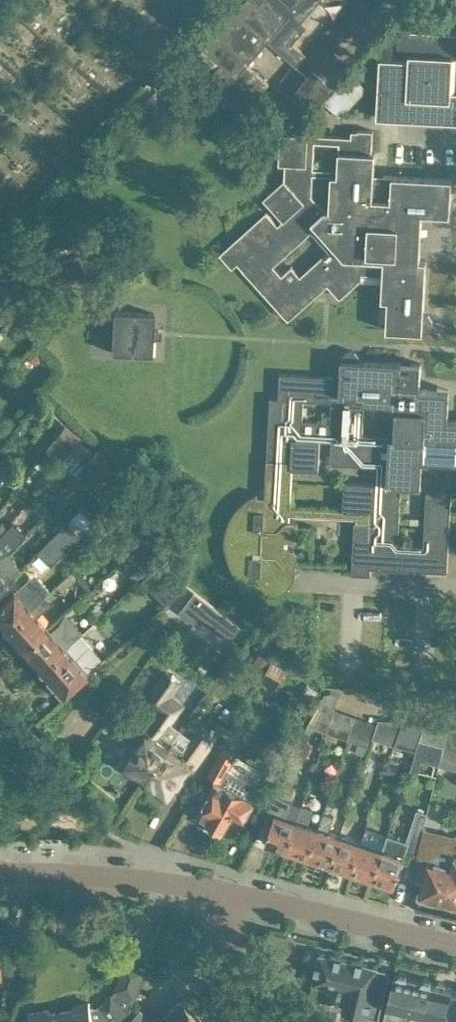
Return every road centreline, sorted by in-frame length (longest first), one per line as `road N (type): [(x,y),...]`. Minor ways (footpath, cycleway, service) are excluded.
road 1 (residential): [(455,945),(209,888)]
road 2 (residential): [(209,888),(0,874)]
road 3 (unclassified): [(305,1021),(209,888)]

